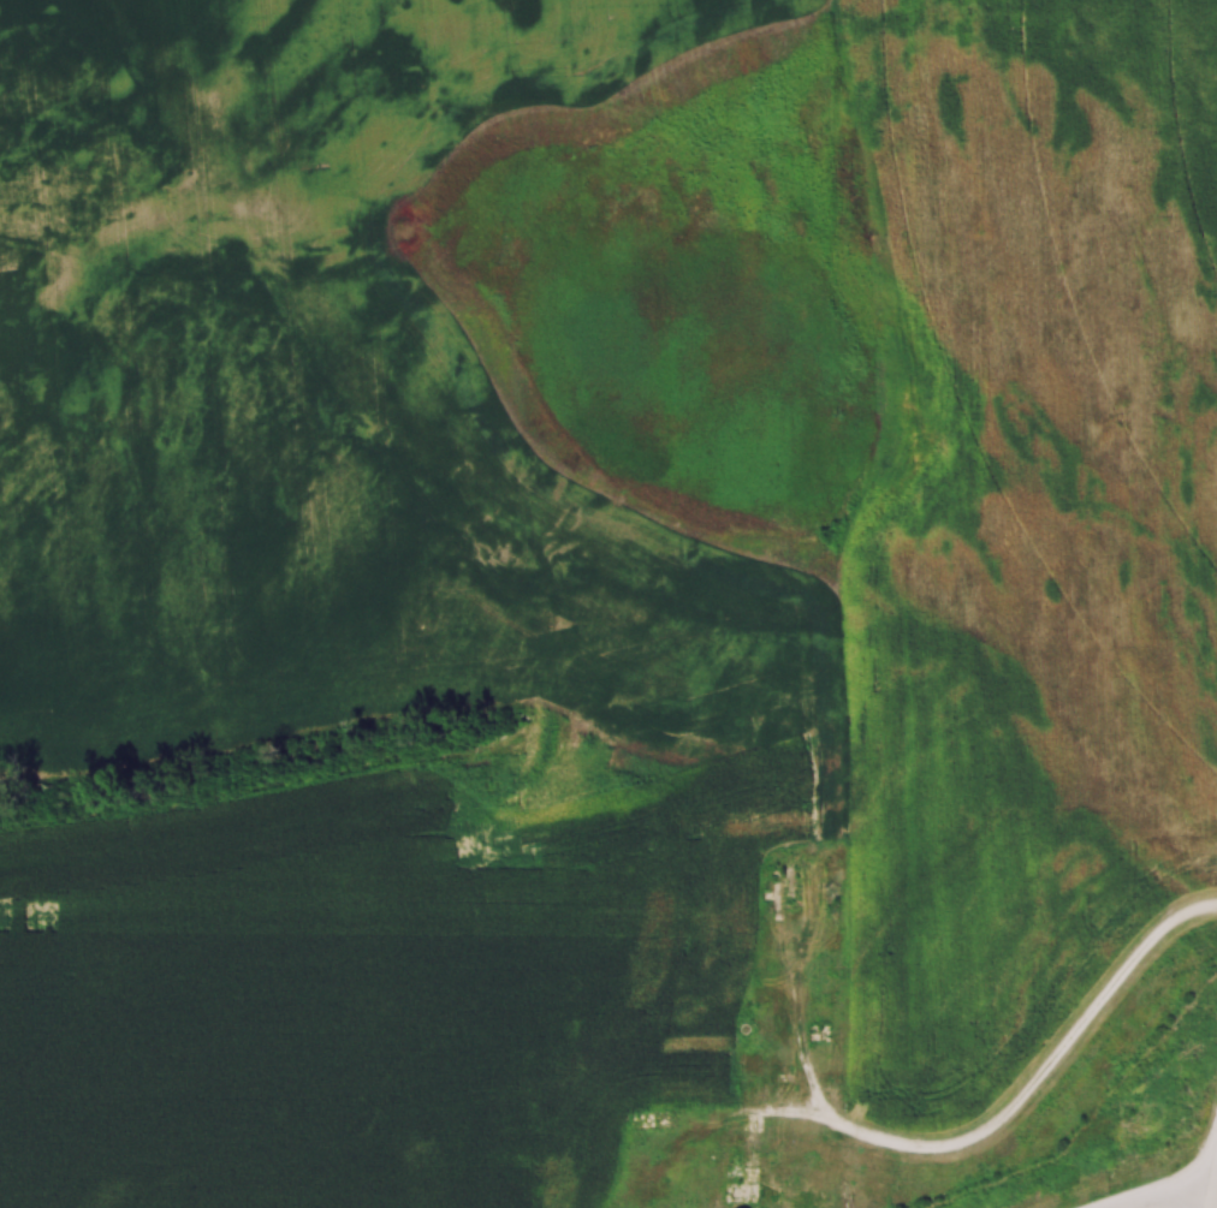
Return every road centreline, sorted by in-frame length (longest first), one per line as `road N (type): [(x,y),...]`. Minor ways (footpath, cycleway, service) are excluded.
road 1 (residential): [(820,1113),(918,1147),(981,1135),(1016,1106),(1163,929),(1216,906)]

